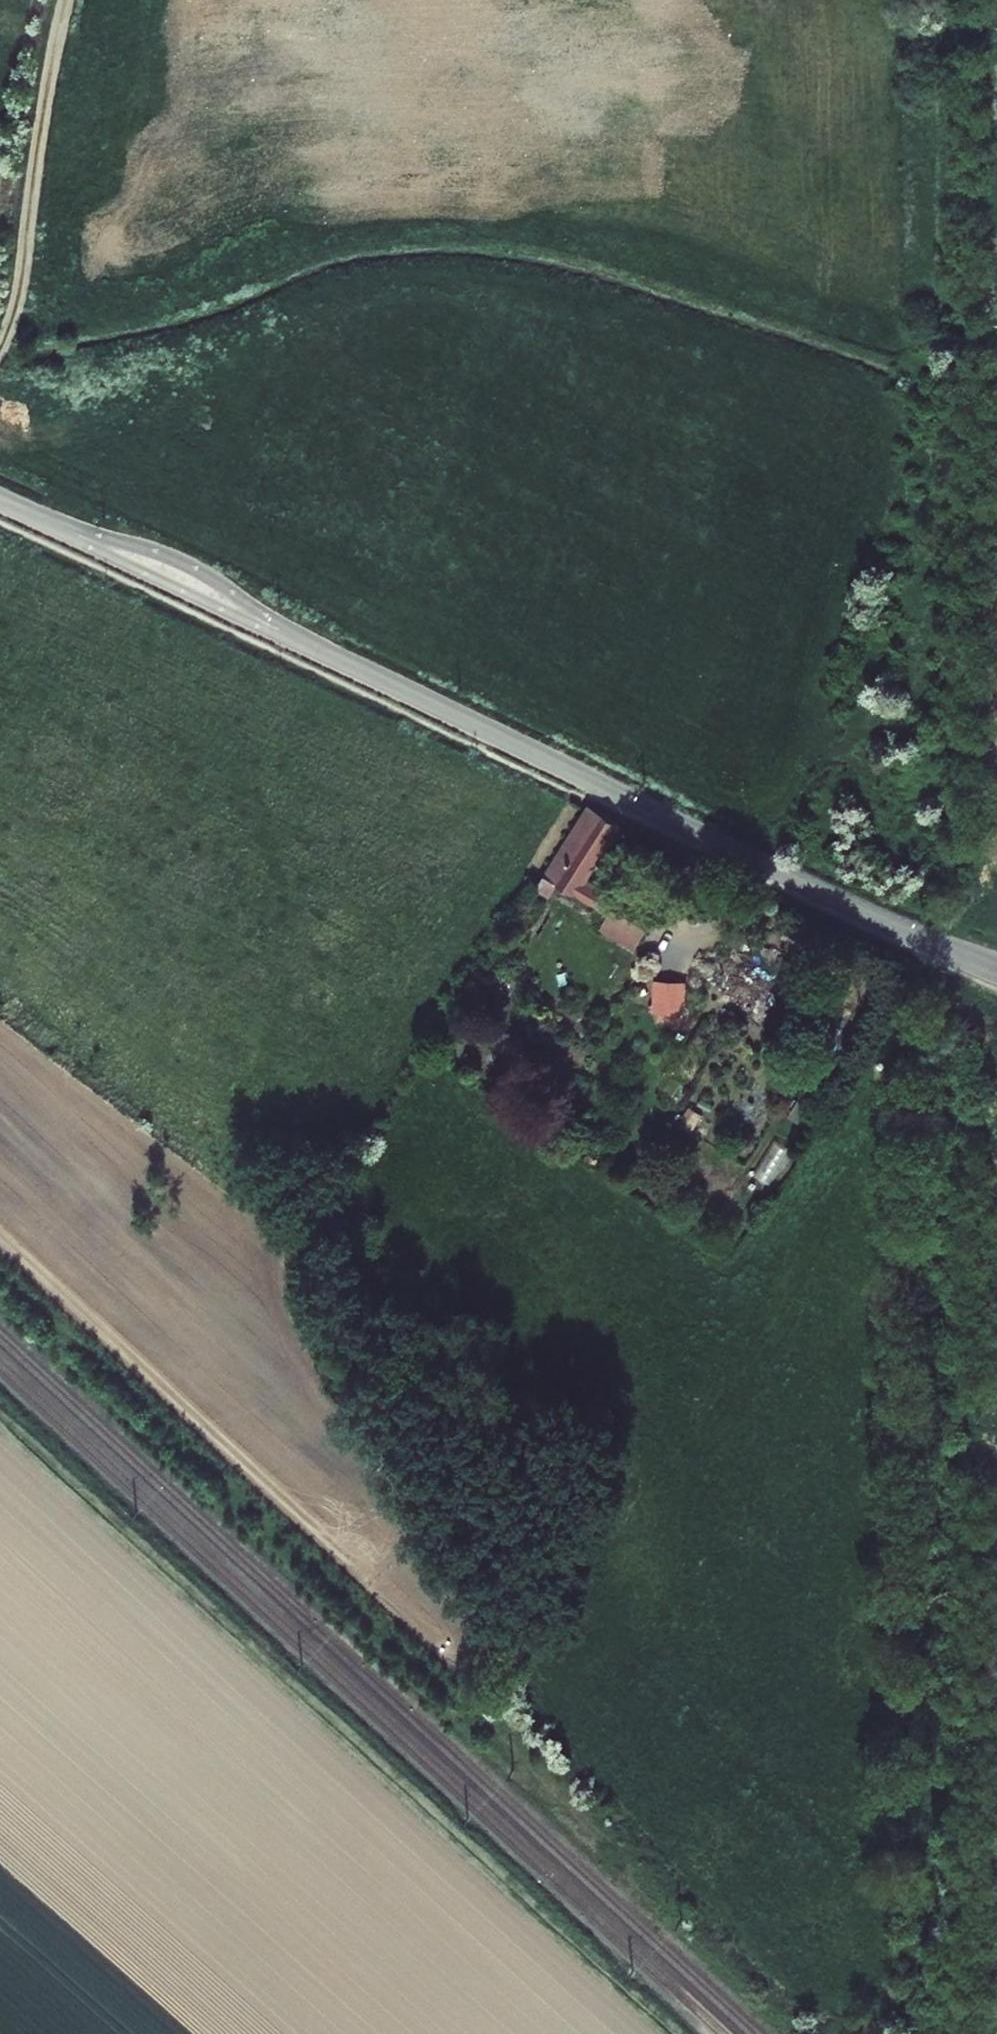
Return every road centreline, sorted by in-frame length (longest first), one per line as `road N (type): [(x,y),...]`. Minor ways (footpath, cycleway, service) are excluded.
road 1 (tertiary): [(0,501),(996,976)]
road 2 (track): [(0,352),(24,273),(36,138),(64,0)]

